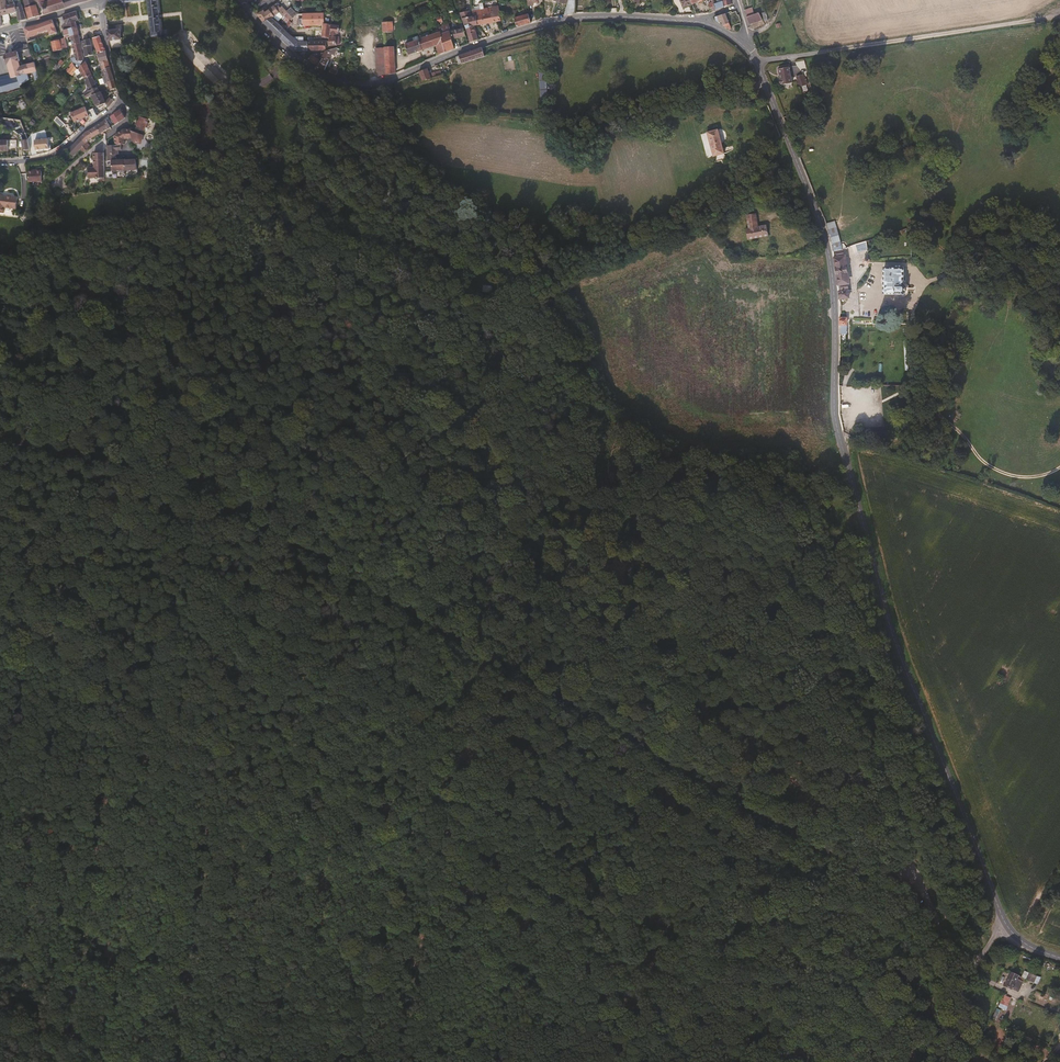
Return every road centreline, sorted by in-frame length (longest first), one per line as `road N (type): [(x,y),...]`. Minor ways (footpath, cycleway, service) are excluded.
road 1 (track): [(957,947),(886,891),(159,461),(0,443)]
road 2 (tertiary): [(741,44),(756,61),(827,246),(837,426),(895,643),(1001,913),(1023,941),(1059,957)]
road 3 (track): [(0,615),(667,1061)]
road 4 (tertiary): [(239,0),(296,61),(373,84),(550,23),(701,22)]
road 5 (track): [(756,61),(1059,14)]
road 6 (residential): [(101,1),(120,101),(60,151),(0,162)]
road 7 (track): [(976,963),(933,1014),(956,1061)]

